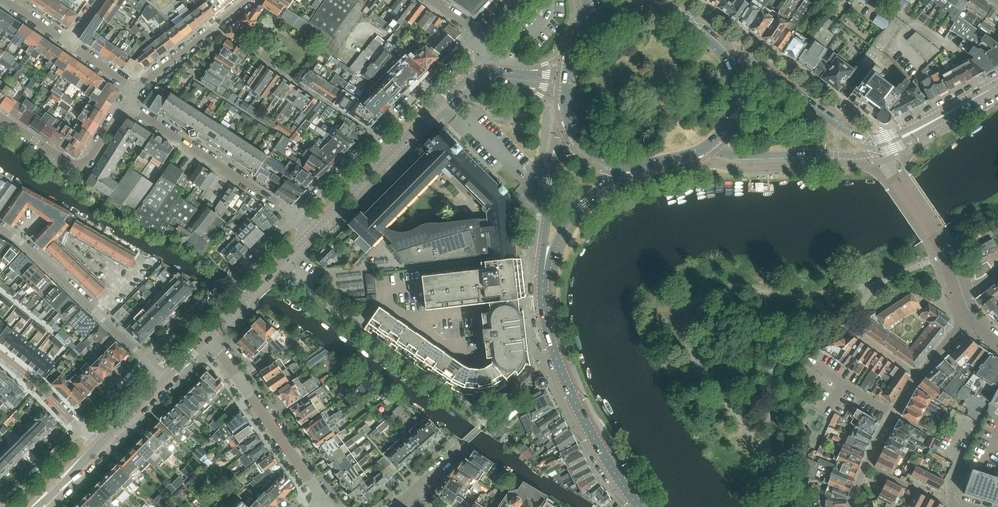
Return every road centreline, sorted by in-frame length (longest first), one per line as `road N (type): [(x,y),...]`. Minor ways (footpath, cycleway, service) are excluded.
road 1 (residential): [(473,30),(295,216)]
road 2 (secondary): [(641,506),(555,359),(543,282)]
road 3 (tertiary): [(484,74),(454,92),(315,236)]
road 4 (residential): [(853,506),(892,414),(966,321)]
road 5 (residential): [(146,360),(295,216)]
road 6 (residential): [(295,216),(124,103)]
road 7 (residential): [(0,231),(146,360)]
road 8 (residential): [(320,497),(210,337)]
road 9 (secondary): [(874,148),(768,74),(730,66)]
road 10 (secondary): [(710,145),(747,158),(856,156),(874,148)]
road 11 (residential): [(124,103),(86,162),(72,166),(3,121)]
road 12 (secondary): [(572,134),(556,158),(543,282)]
road 13 (tertiary): [(315,236),(210,337)]
road 14 (residential): [(133,89),(247,0)]
road 15 (secondary): [(543,282),(576,214),(623,167)]
road 16 (residential): [(956,295),(934,237),(890,173)]
road 17 (secondary): [(874,148),(997,84)]

